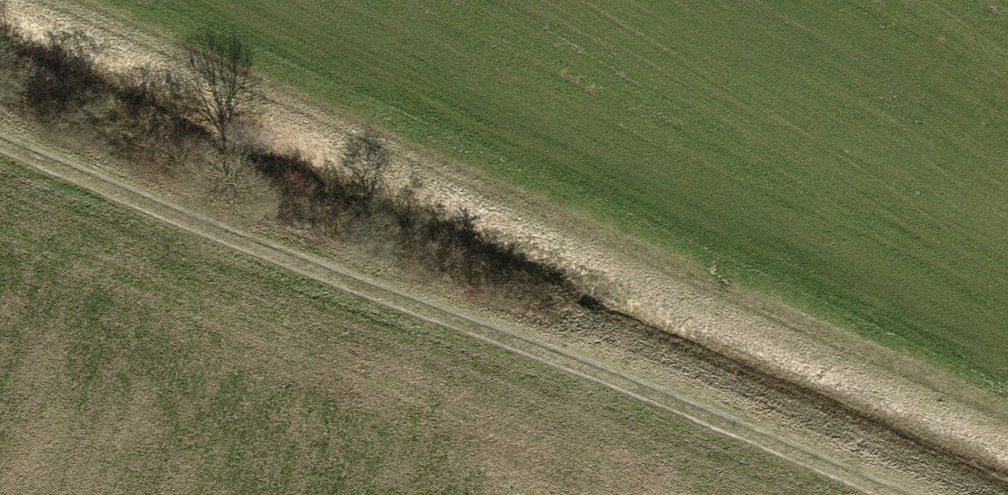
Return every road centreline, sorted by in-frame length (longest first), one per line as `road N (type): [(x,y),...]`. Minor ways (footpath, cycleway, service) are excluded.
road 1 (track): [(41,0),(1007,412)]
road 2 (track): [(0,149),(844,494)]

